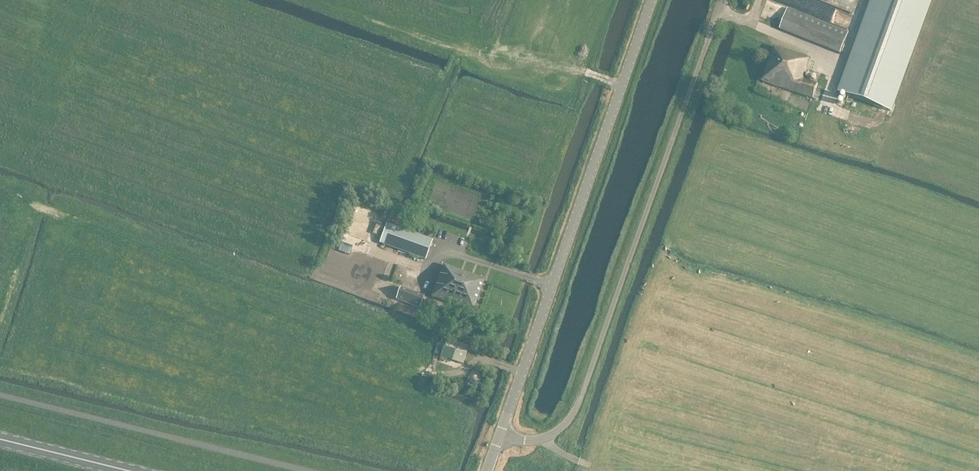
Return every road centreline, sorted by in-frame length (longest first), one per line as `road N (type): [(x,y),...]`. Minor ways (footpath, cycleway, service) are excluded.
road 1 (unclassified): [(500,433),(540,439),(576,410),(725,0)]
road 2 (tertiary): [(500,433),(652,0)]
road 3 (track): [(470,54),(315,0)]
road 4 (primary): [(121,470),(0,441)]

